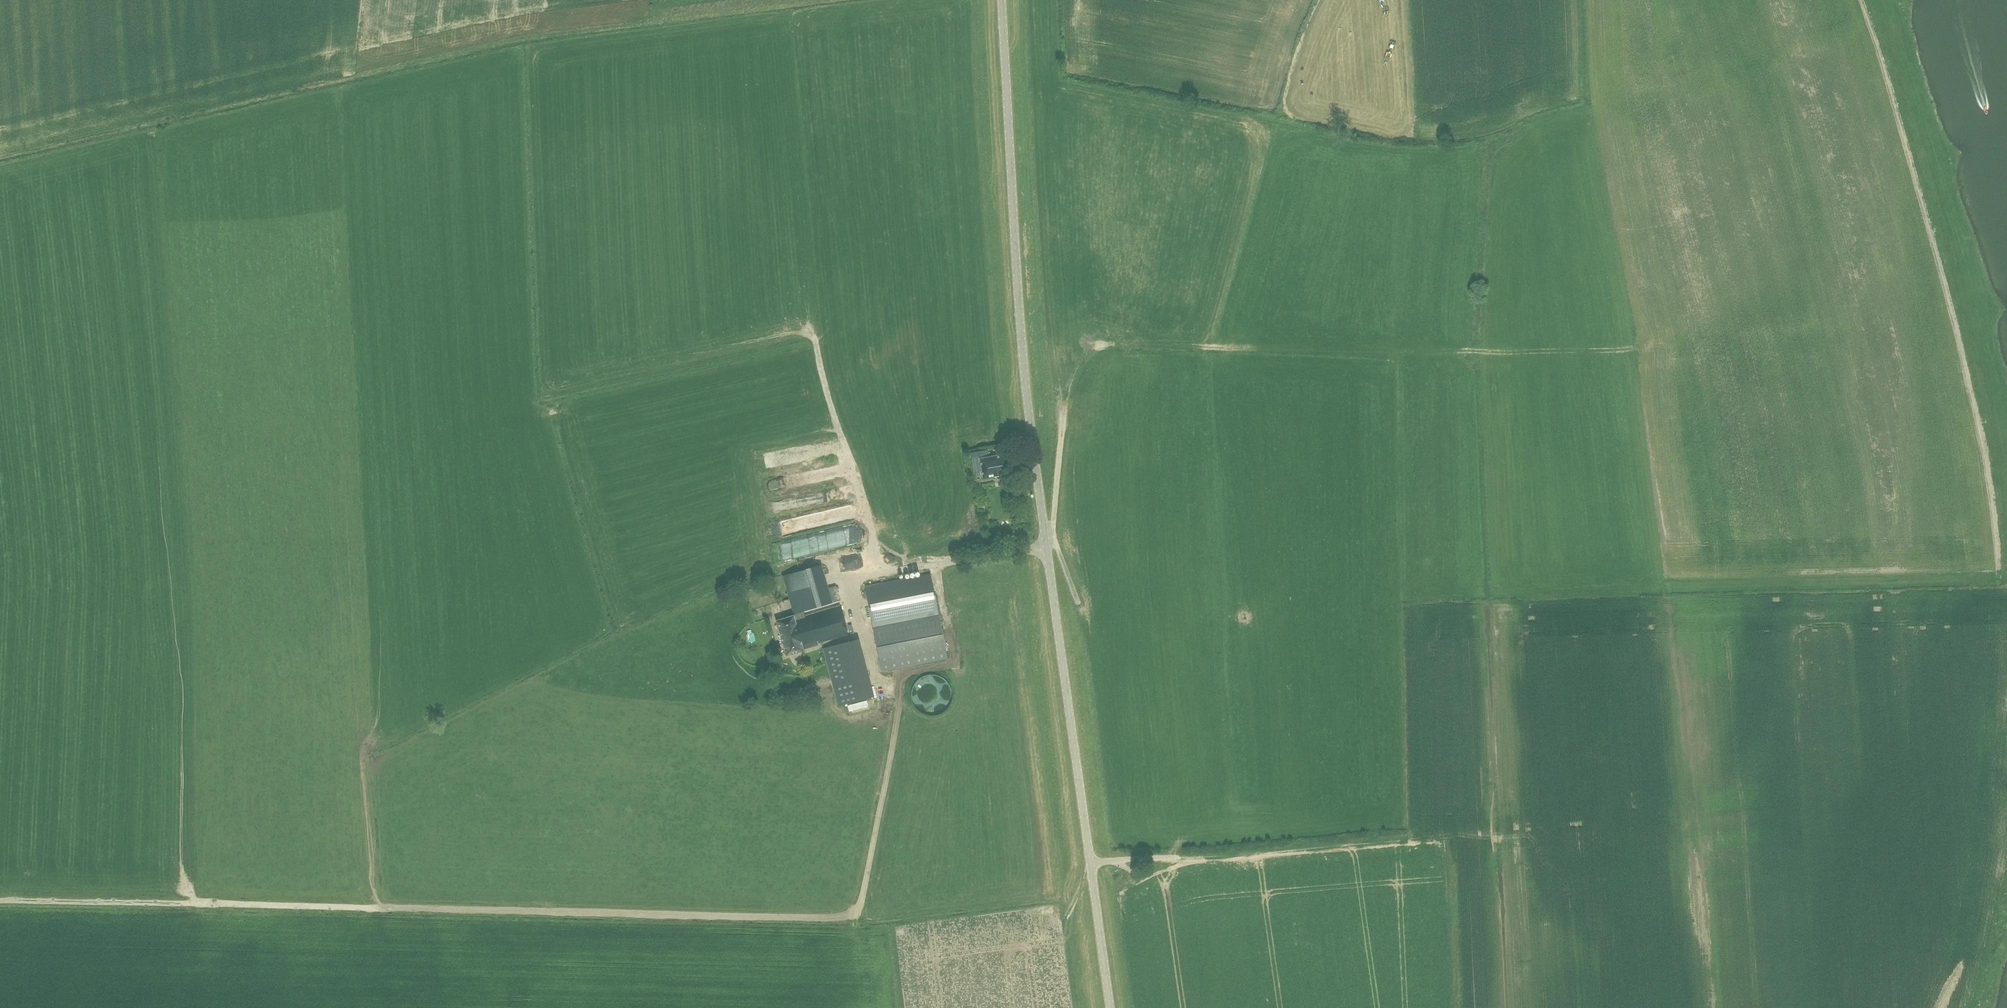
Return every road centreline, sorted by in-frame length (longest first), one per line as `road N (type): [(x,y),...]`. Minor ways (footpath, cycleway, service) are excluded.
road 1 (tertiary): [(1110,1007),(1023,346),(1002,0)]

